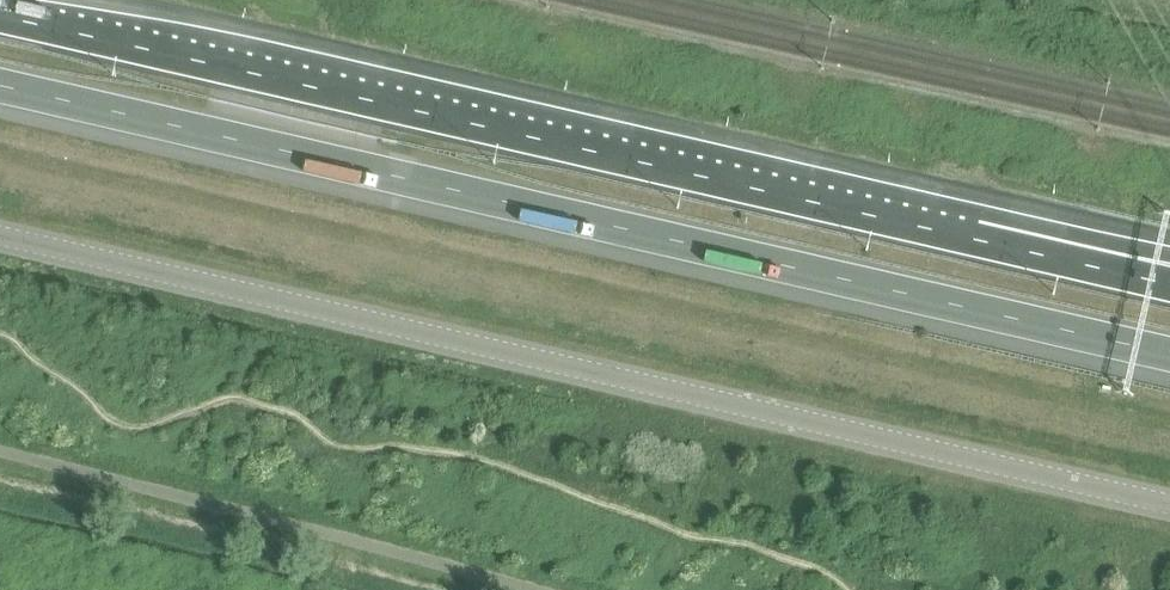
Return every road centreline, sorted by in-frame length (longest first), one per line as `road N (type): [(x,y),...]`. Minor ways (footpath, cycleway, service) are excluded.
road 1 (motorway): [(0,84),(1169,353)]
road 2 (unclassified): [(1169,507),(0,239)]
road 3 (trunk): [(978,240),(0,14)]
road 4 (trunk): [(1169,284),(978,240)]
road 5 (trunk): [(1169,262),(978,240)]

